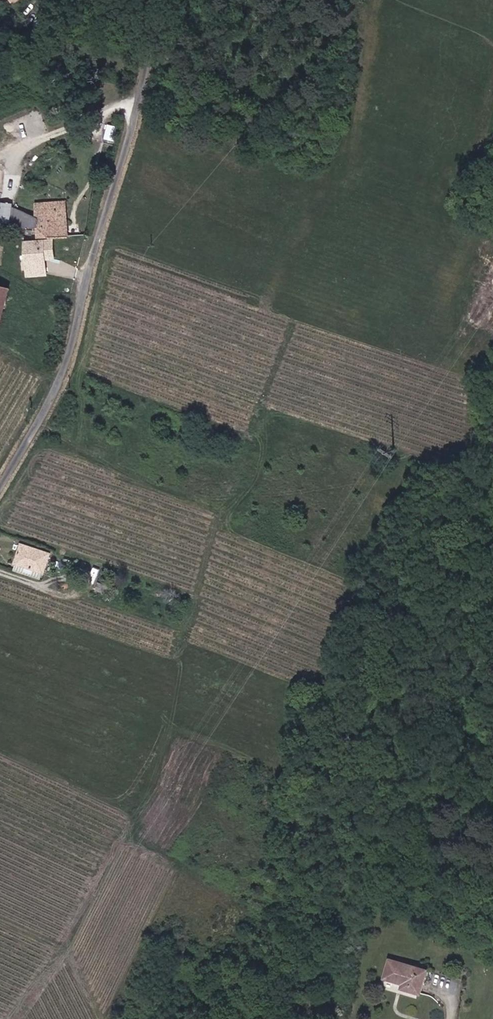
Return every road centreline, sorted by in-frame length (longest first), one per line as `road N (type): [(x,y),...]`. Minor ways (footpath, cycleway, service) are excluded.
road 1 (unclassified): [(0,491),(73,346),(133,131),(153,0)]

